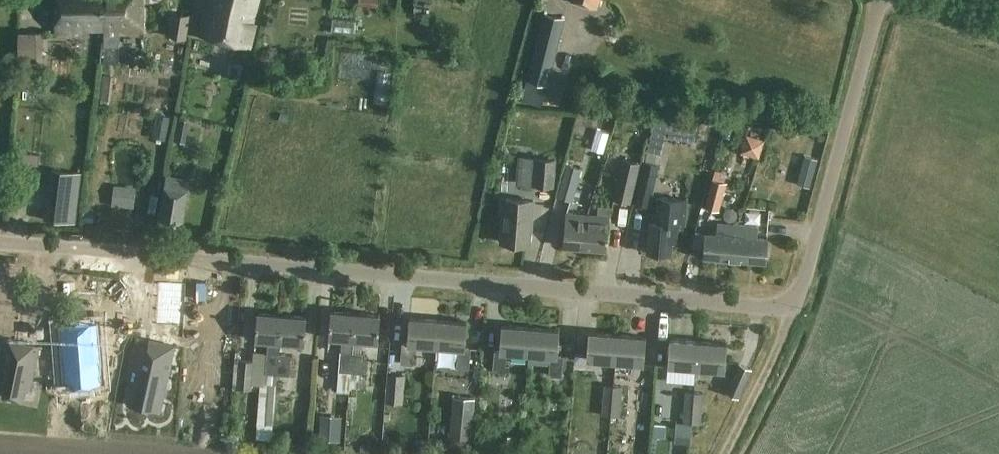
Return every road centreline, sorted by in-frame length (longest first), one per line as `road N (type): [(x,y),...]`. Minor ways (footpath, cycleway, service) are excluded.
road 1 (unclassified): [(0,243),(775,310),(799,305),(881,0)]
road 2 (track): [(799,305),(730,453)]

